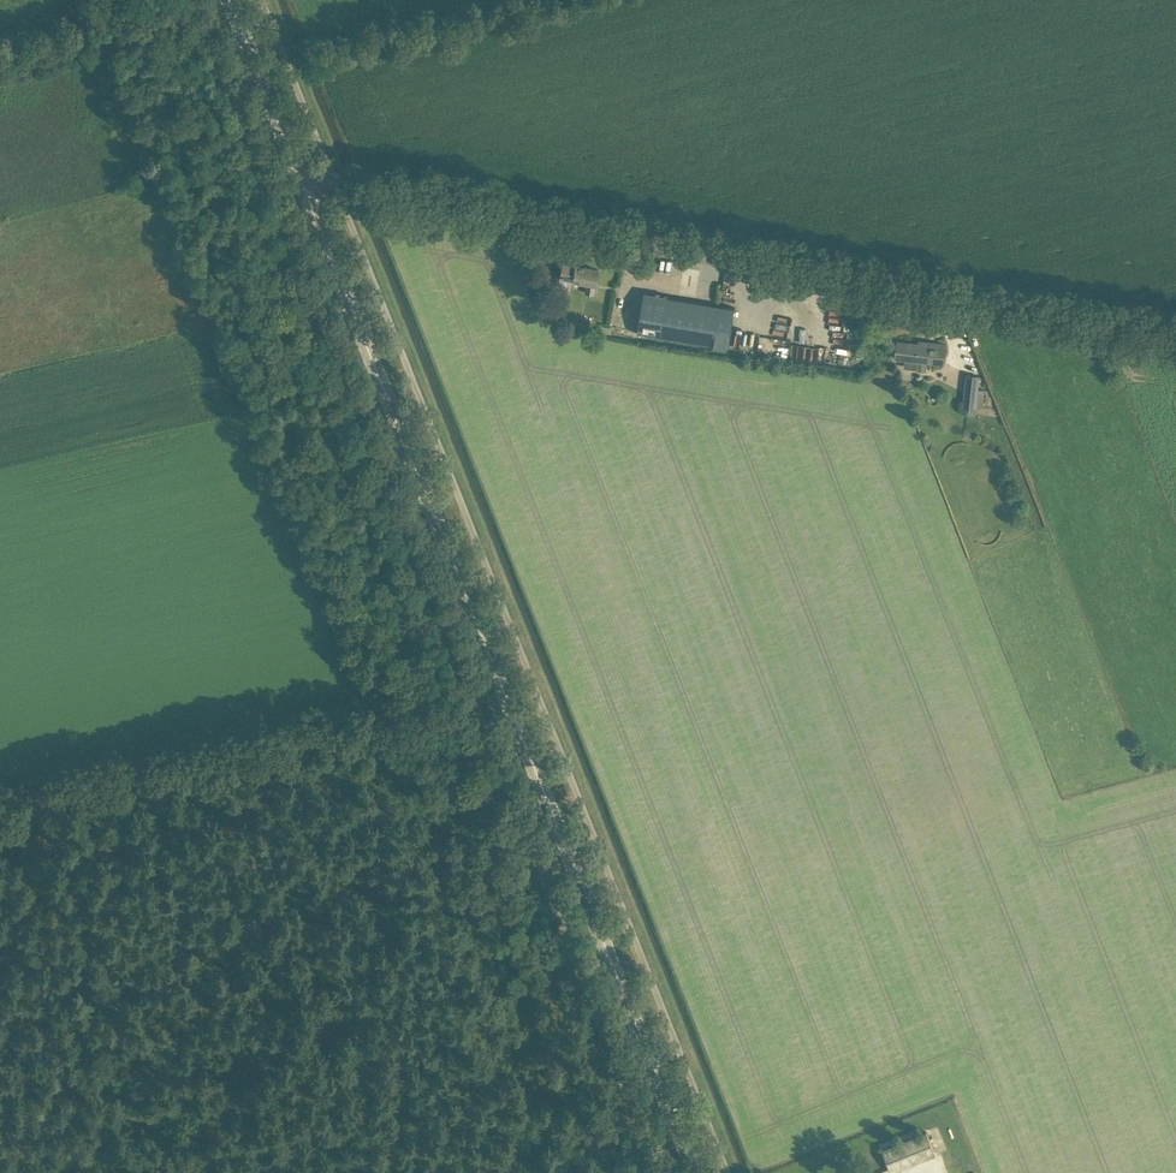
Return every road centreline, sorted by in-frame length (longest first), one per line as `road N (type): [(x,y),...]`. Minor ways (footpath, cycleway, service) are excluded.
road 1 (primary): [(695,1172),(303,183)]
road 2 (unclassified): [(731,1172),(337,188)]
road 3 (unclassified): [(646,1172),(618,1061),(272,186)]
road 4 (unclassified): [(1175,334),(337,188)]
road 5 (track): [(0,796),(469,685)]
road 6 (track): [(53,784),(151,1038)]
road 7 (unclassified): [(337,188),(262,0)]
road 8 (unclassified): [(272,186),(199,0)]
road 9 (primary): [(303,183),(230,0)]

